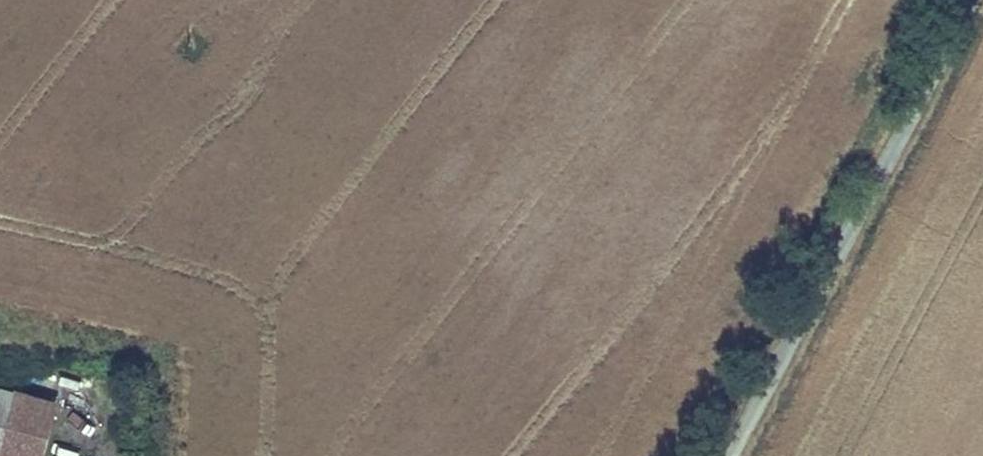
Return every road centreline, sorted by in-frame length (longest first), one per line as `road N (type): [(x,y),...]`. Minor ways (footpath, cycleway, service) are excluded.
road 1 (residential): [(972,0),(729,455)]

